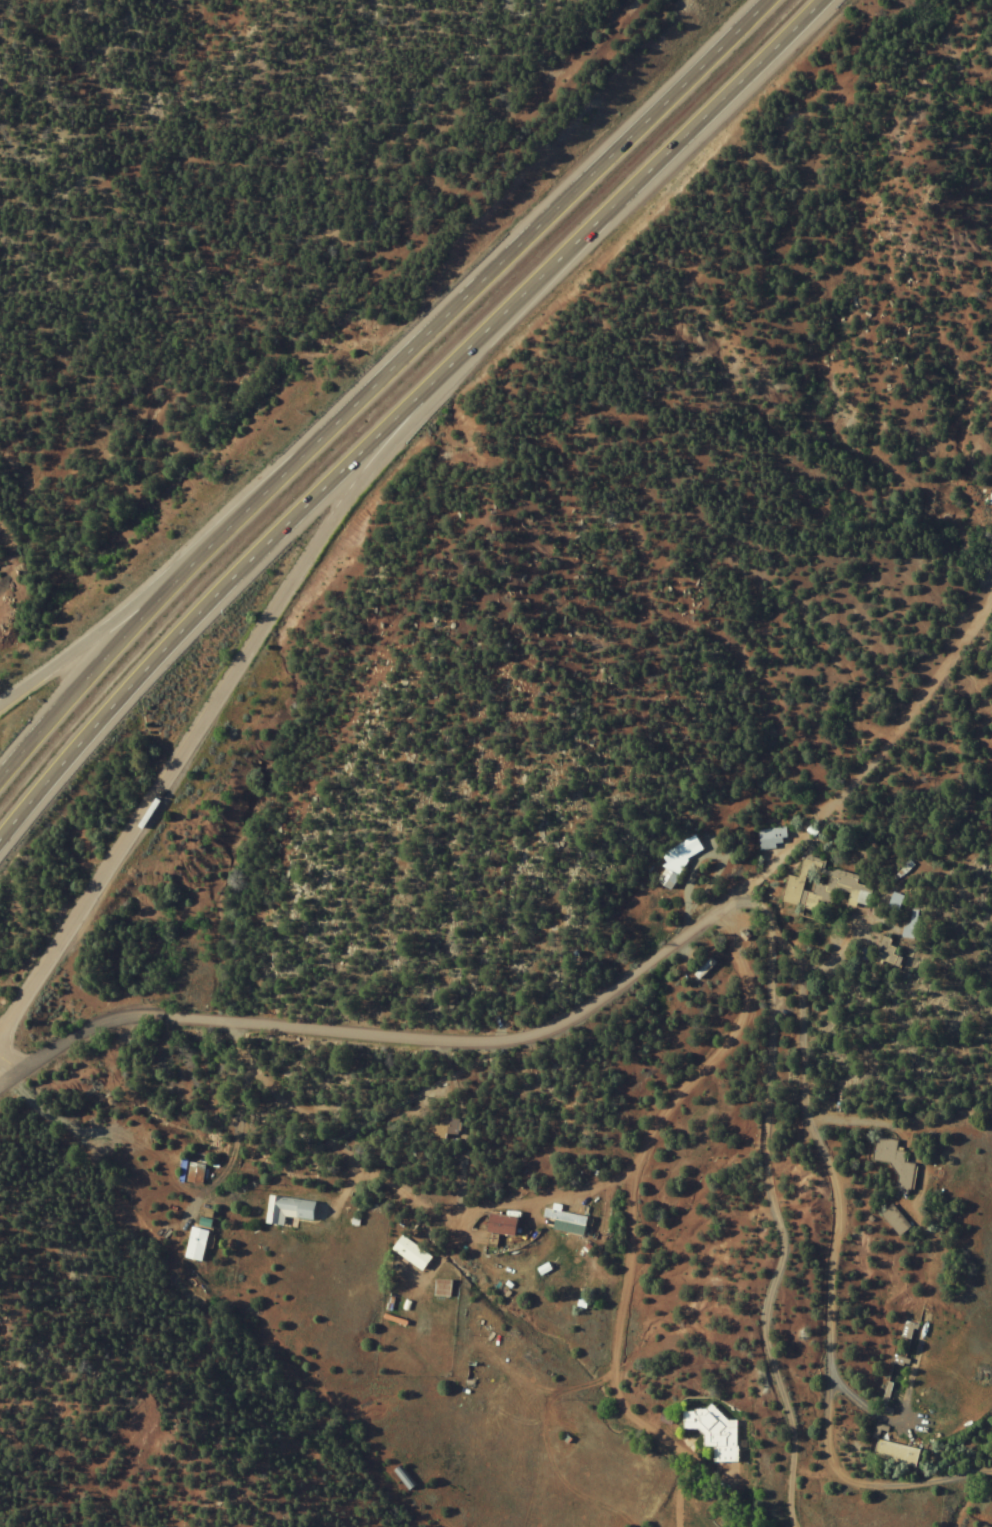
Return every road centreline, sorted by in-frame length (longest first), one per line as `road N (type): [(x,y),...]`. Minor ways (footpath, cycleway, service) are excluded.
road 1 (residential): [(14,1070),(94,1022),(167,1014),(420,1042),(485,1041),(543,1028),(599,995),(758,870),(888,726),(991,581)]
road 2 (motorway): [(0,841),(118,700),(820,0)]
road 3 (motorway): [(775,0),(204,547),(0,781)]
road 4 (motorway): [(0,1019),(410,412)]
road 5 (residential): [(714,906),(745,987),(729,1035),(672,1088),(622,1177),(600,1382),(617,1416),(681,1463)]
road 6 (residential): [(207,1020),(348,1170),(390,1194),(447,1197),(455,1212),(519,1204)]
road 7 (motorway): [(204,547),(0,712)]

